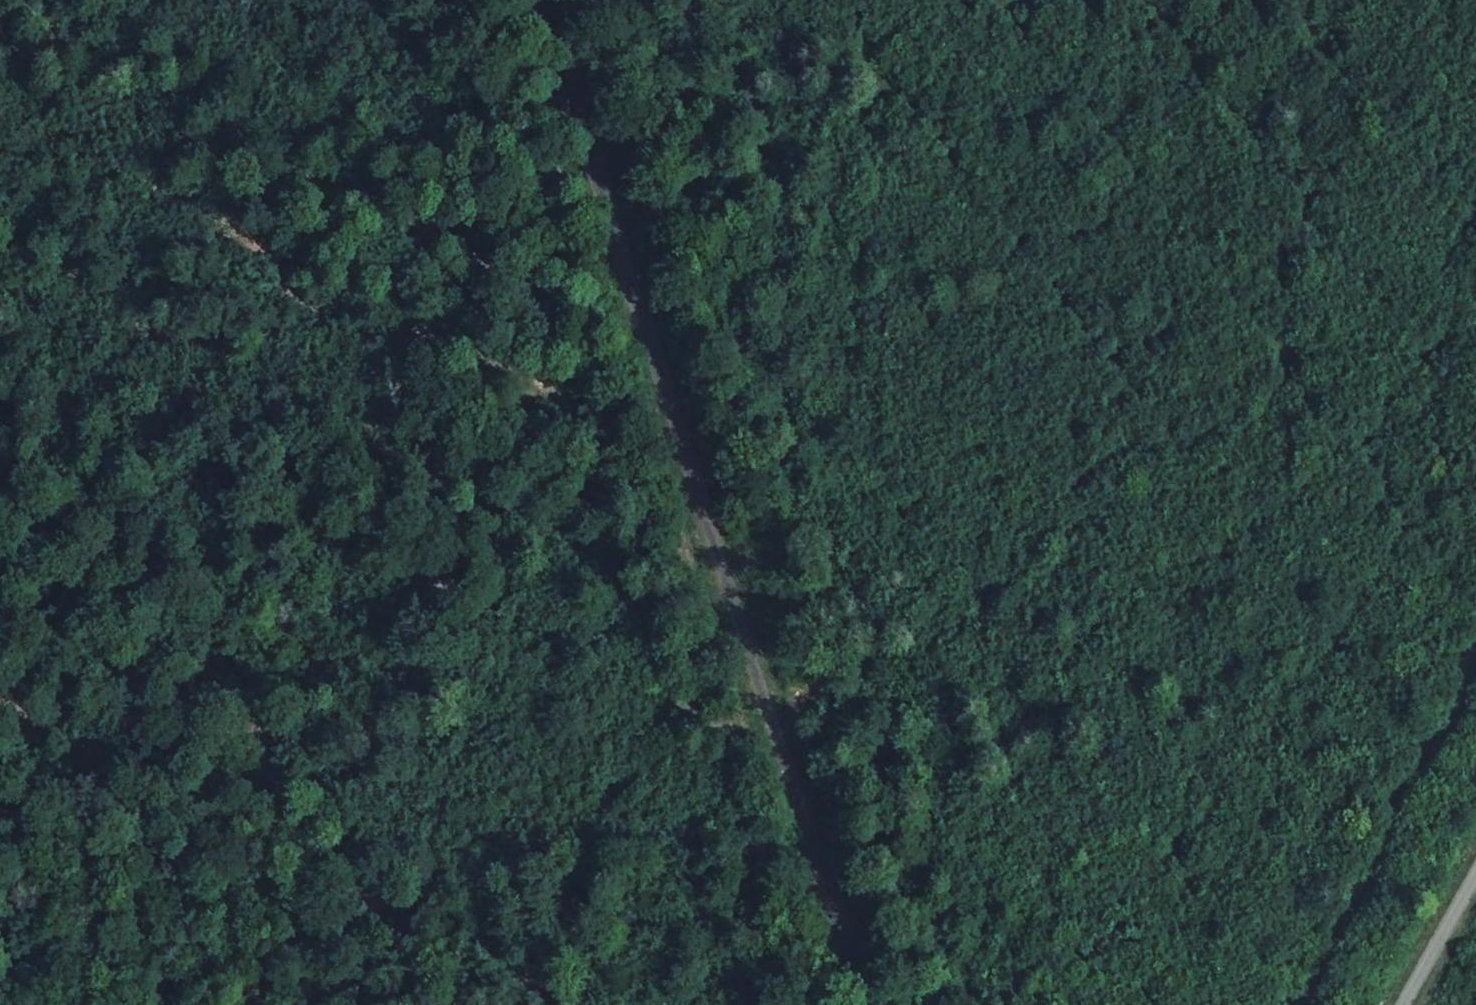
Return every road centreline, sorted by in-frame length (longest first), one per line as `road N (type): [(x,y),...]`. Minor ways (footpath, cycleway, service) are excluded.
road 1 (track): [(534,0),(862,1004)]
road 2 (unclassified): [(1398,1004),(1475,861)]

